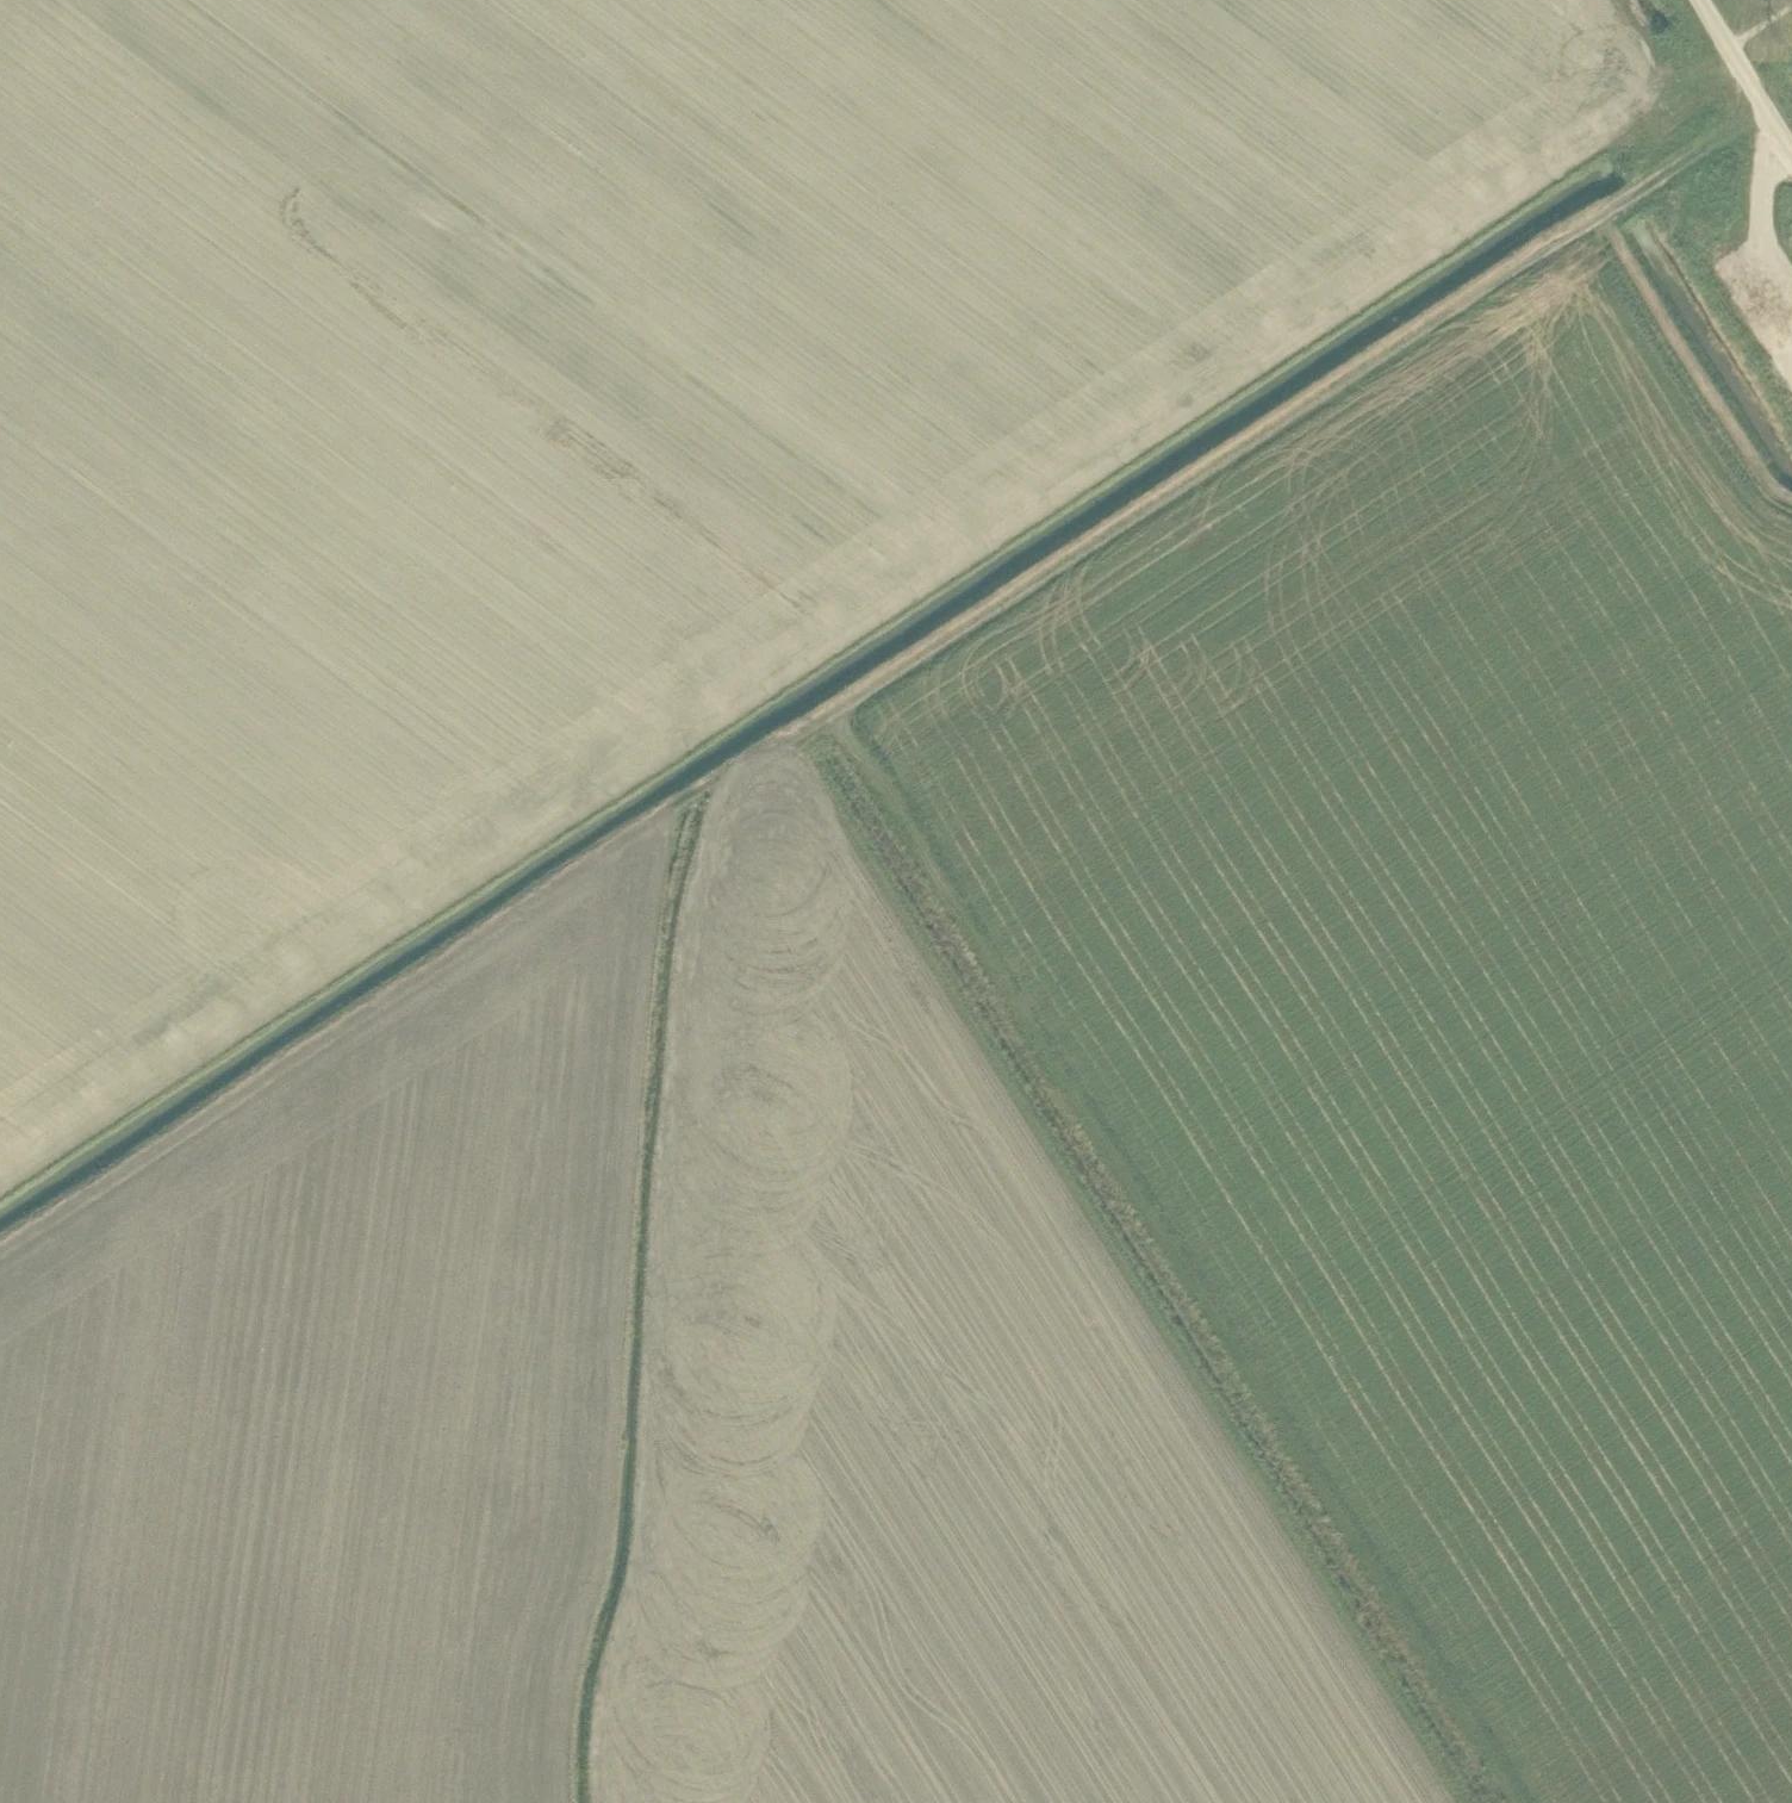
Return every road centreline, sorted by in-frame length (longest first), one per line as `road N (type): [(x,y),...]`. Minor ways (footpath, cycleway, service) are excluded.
road 1 (unclassified): [(1791,154),(1698,0)]

